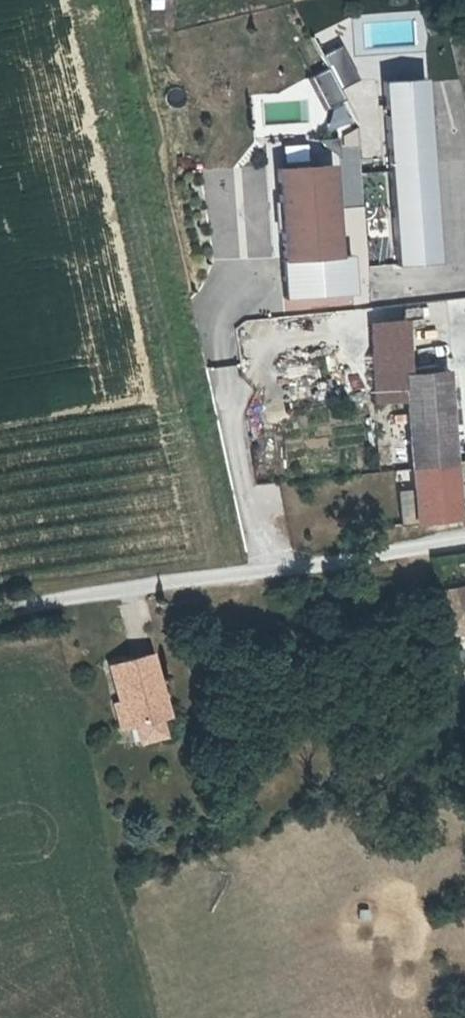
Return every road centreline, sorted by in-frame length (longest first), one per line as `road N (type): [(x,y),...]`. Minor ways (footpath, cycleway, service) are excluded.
road 1 (track): [(0,611),(464,535)]

